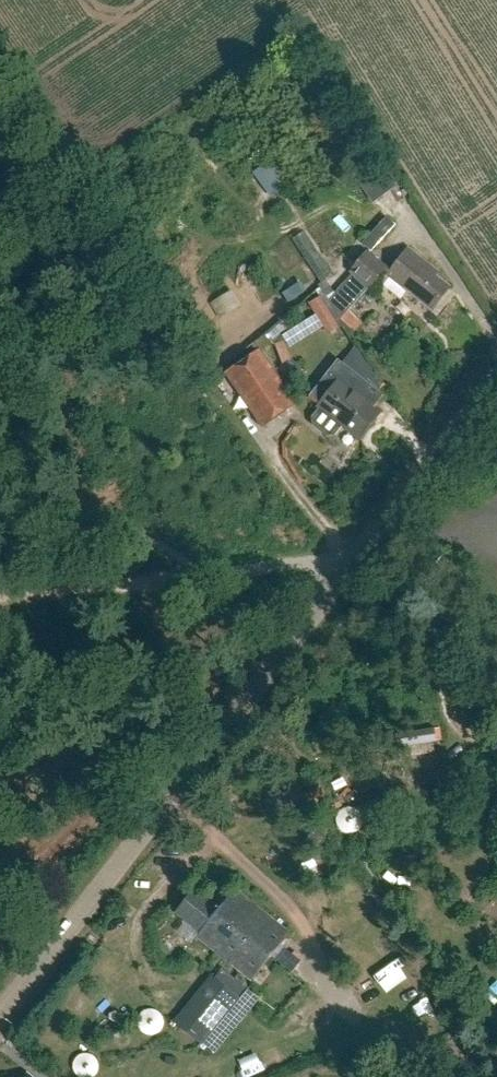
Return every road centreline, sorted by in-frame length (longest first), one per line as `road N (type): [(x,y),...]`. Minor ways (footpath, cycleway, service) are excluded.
road 1 (unclassified): [(0,1016),(176,800),(344,571)]
road 2 (unclassified): [(344,571),(496,379)]
road 3 (track): [(203,577),(0,597)]
road 4 (track): [(213,839),(153,899),(137,930),(141,957)]
road 5 (unclassified): [(203,577),(329,561),(344,571)]

